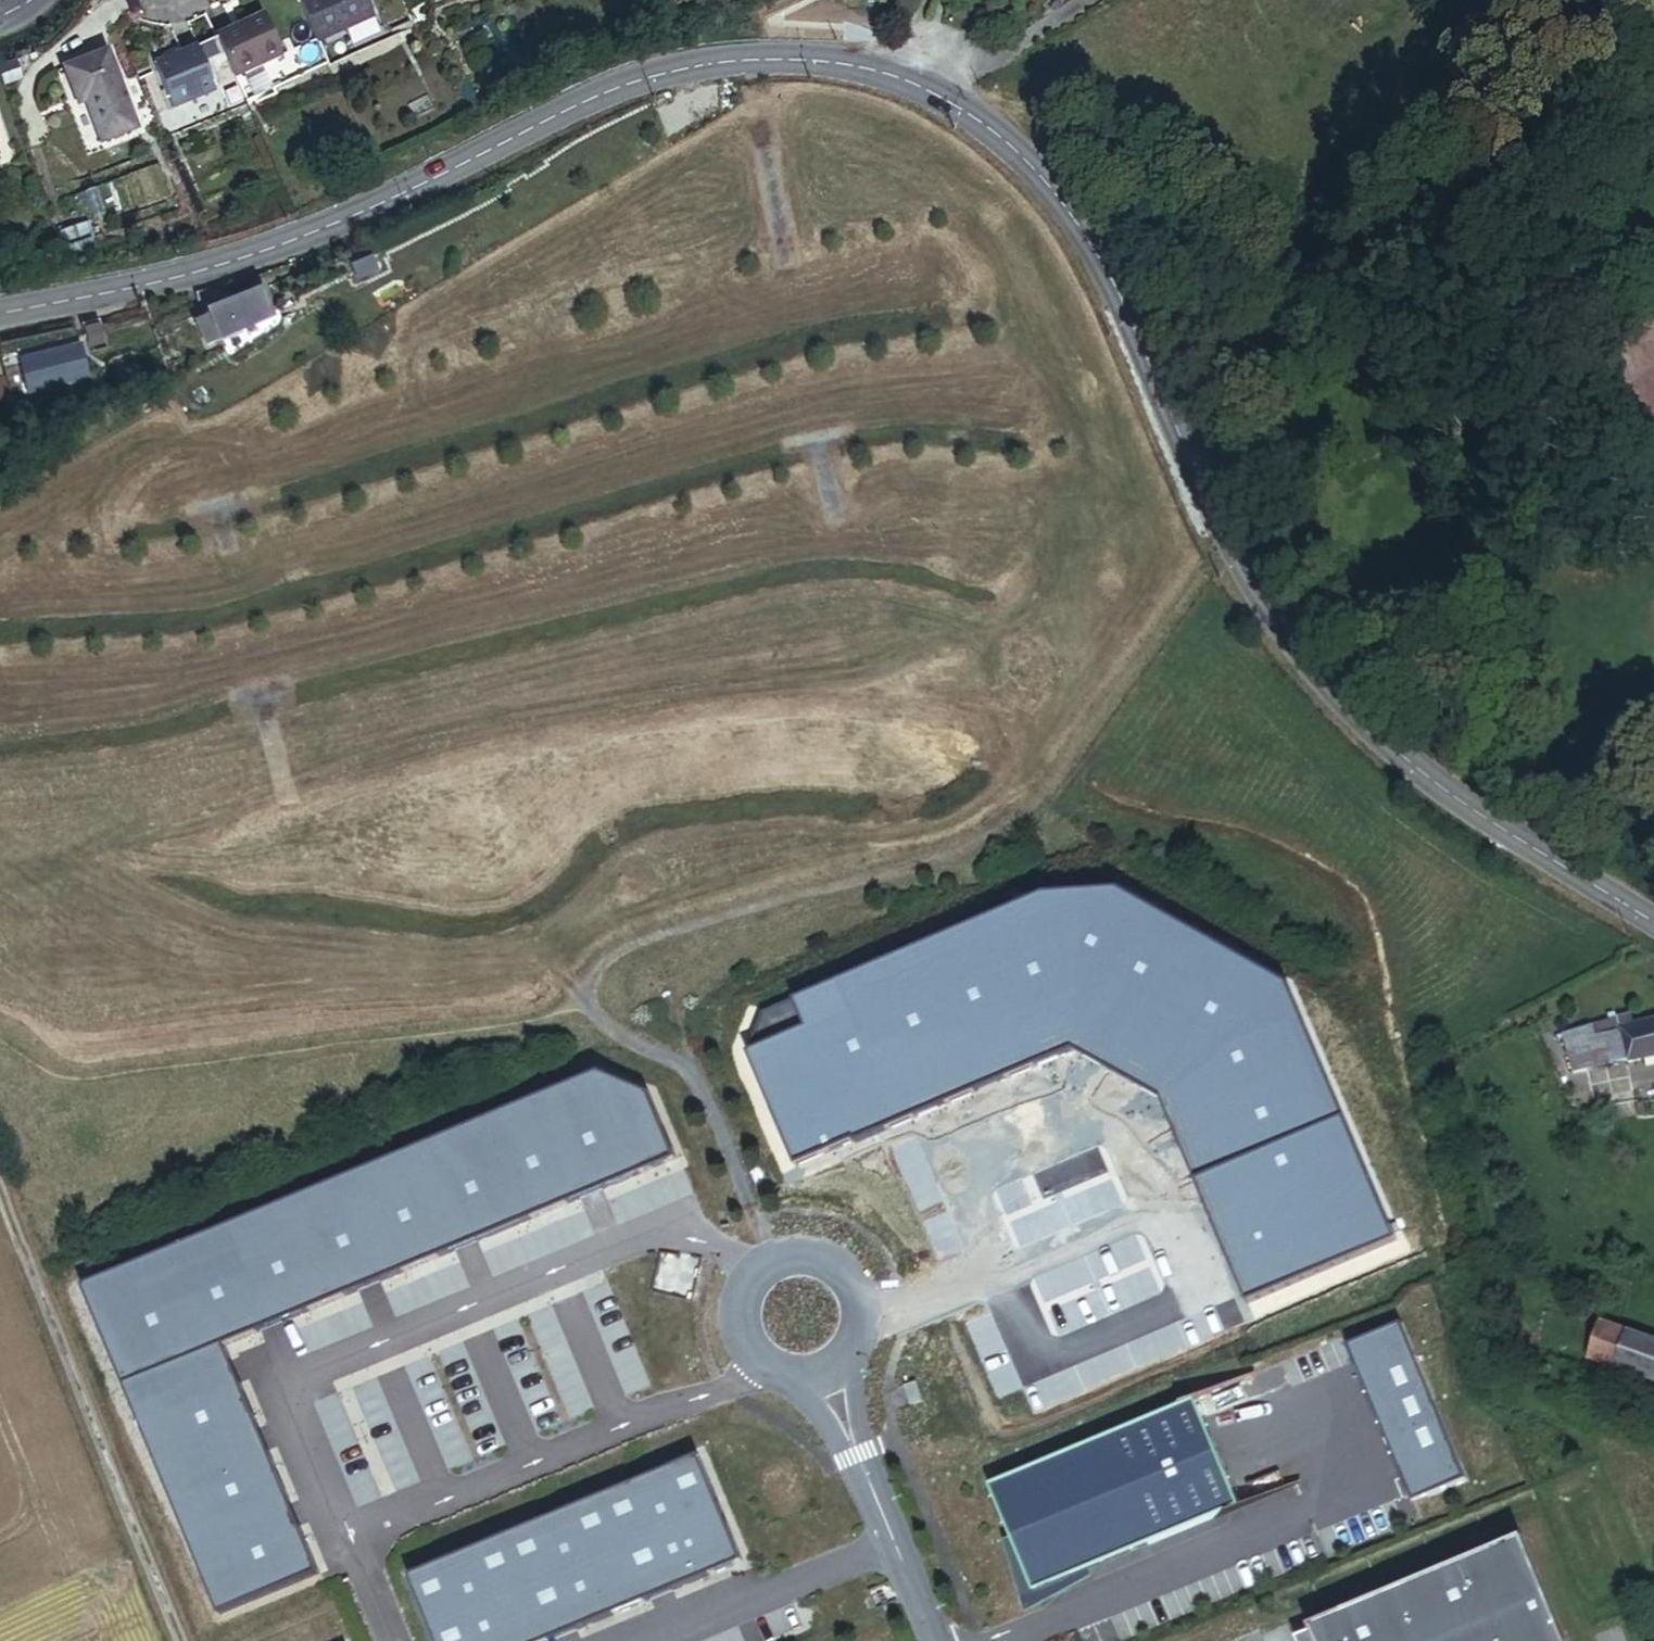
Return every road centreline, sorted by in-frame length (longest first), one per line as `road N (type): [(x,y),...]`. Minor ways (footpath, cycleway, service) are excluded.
road 1 (secondary): [(0,311),(214,267),(389,197),(665,68),(775,56),(879,66),(957,101),(1022,157),(1084,239),(1243,568),(1331,688),(1405,765),(1505,838),(1653,927)]
road 2 (unclassified): [(0,1193),(179,1640)]
road 3 (unclassified): [(830,1365),(856,1336),(857,1297),(833,1265),(795,1256),(776,1262),(750,1287),(744,1323),(776,1367),(812,1371)]
road 4 (unclassified): [(830,1365),(857,1452),(937,1640)]

